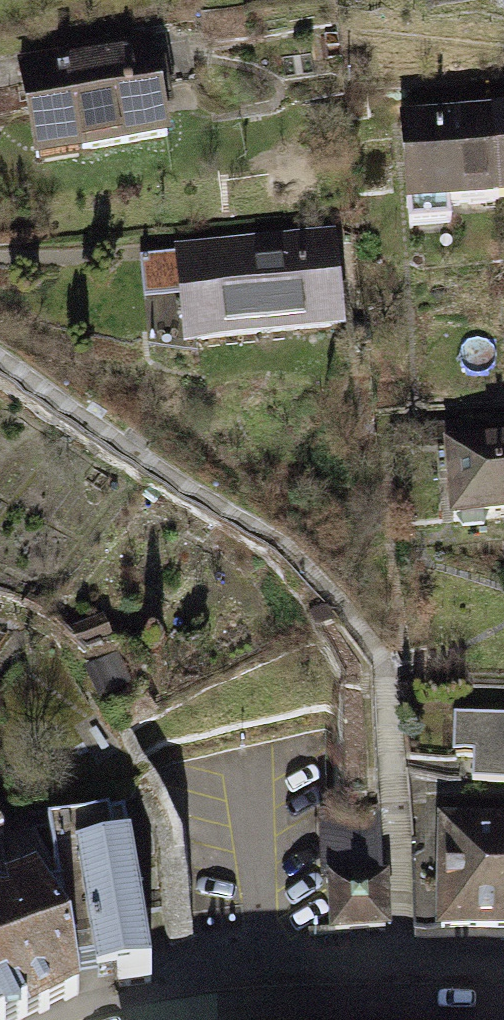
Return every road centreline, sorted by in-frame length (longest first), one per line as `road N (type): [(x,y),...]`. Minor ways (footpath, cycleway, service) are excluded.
road 1 (secondary): [(306,1019),(503,1019)]

